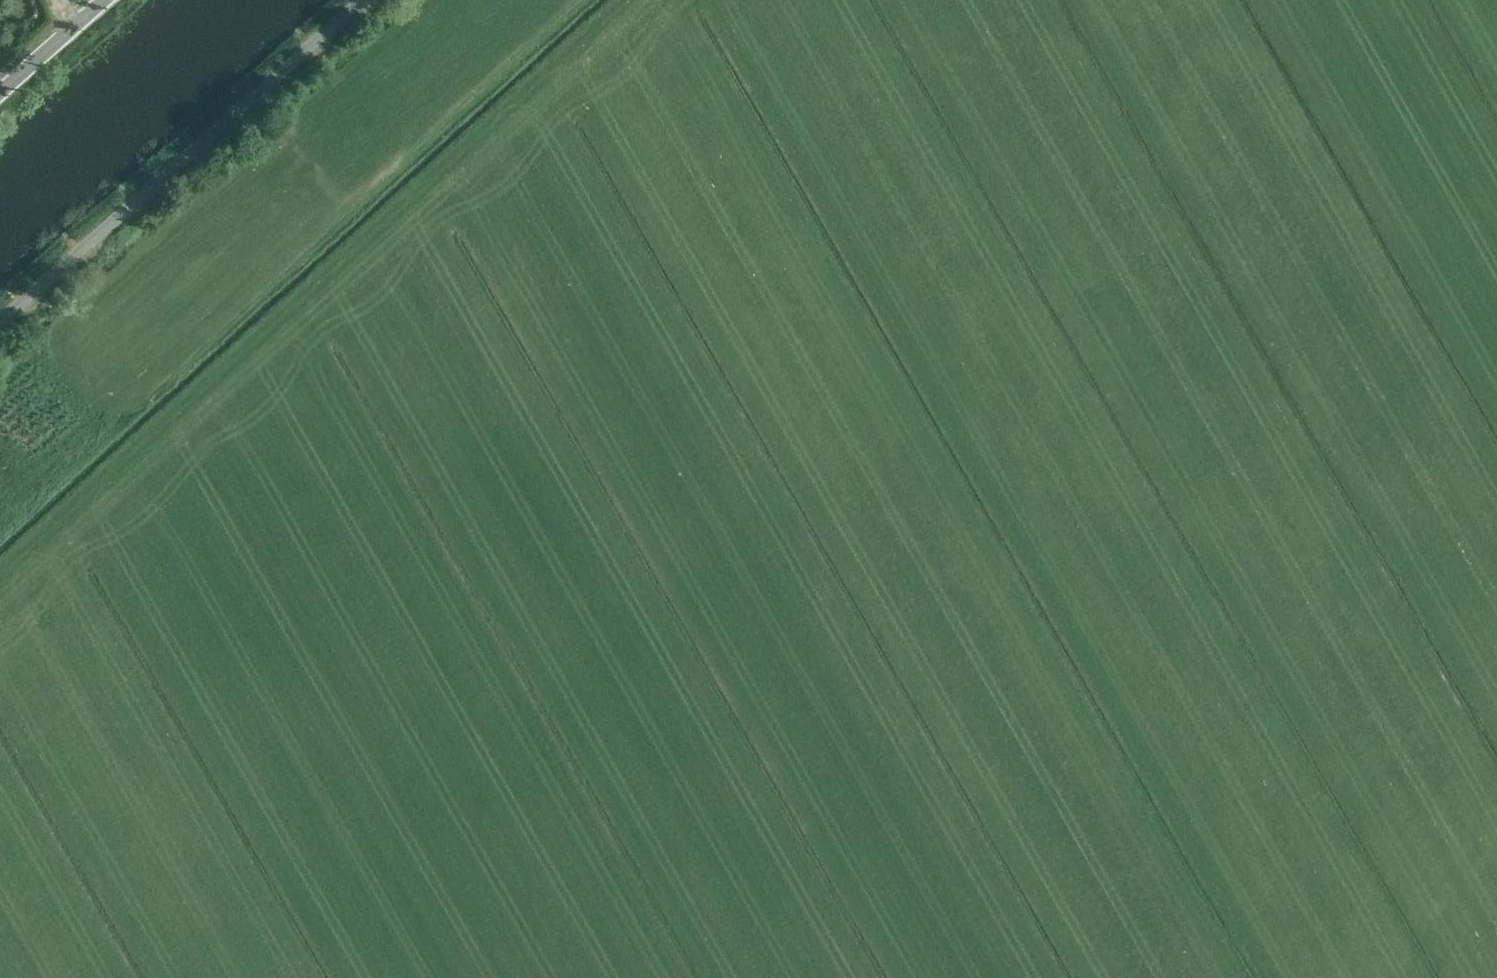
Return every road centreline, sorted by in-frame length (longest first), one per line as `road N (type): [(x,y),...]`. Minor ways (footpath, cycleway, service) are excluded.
road 1 (track): [(0,320),(361,0)]
road 2 (unclassified): [(0,92),(104,0)]

